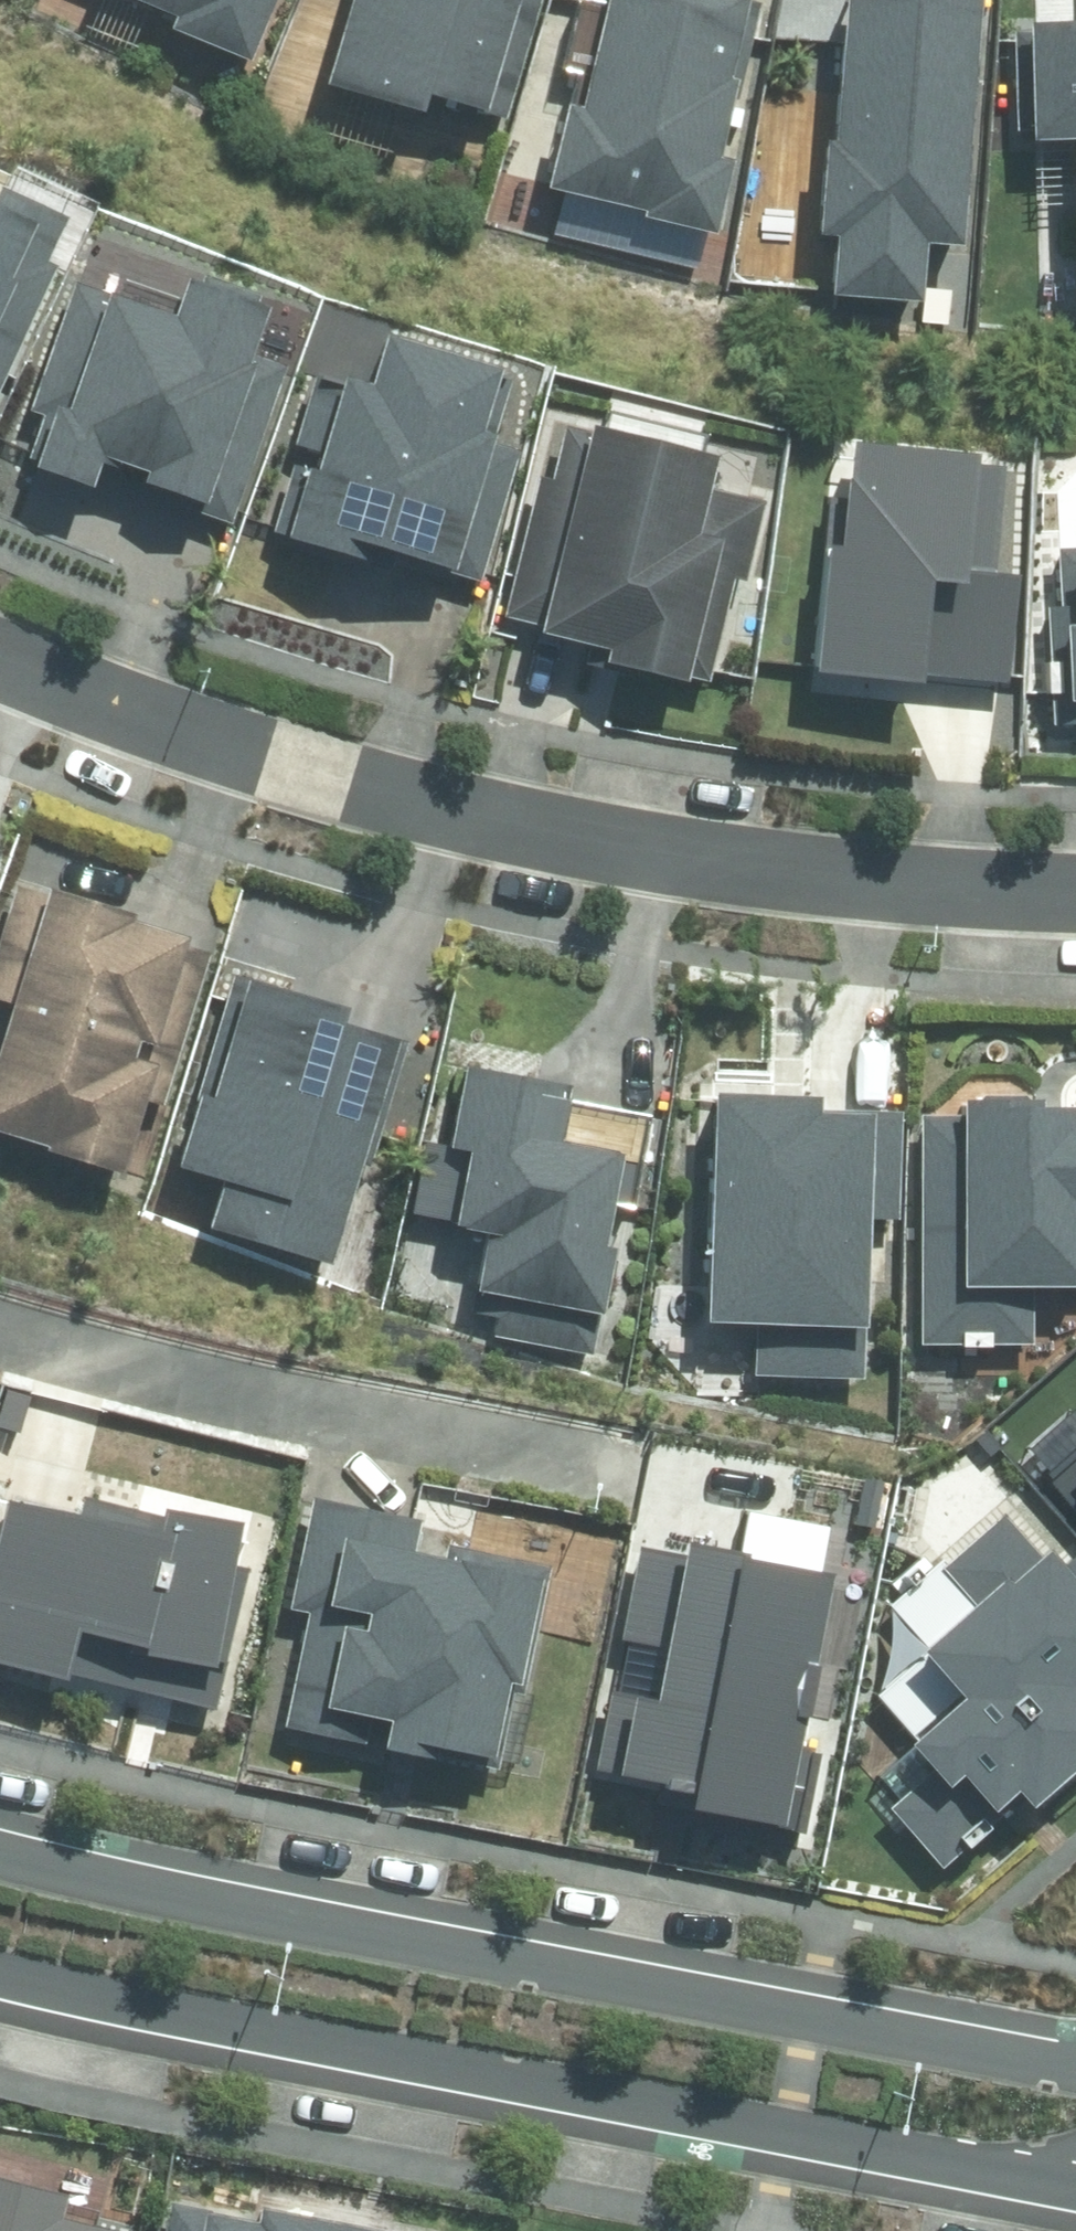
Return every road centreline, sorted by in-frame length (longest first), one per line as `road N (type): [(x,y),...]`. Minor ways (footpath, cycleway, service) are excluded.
road 1 (residential): [(0,662),(143,720),(512,826),(699,862),(908,884),(1075,891)]
road 2 (tertiary): [(0,1857),(236,1910),(1075,2067)]
road 3 (tertiary): [(1075,2191),(0,1981)]
road 4 (residential): [(622,1470),(0,1334)]

